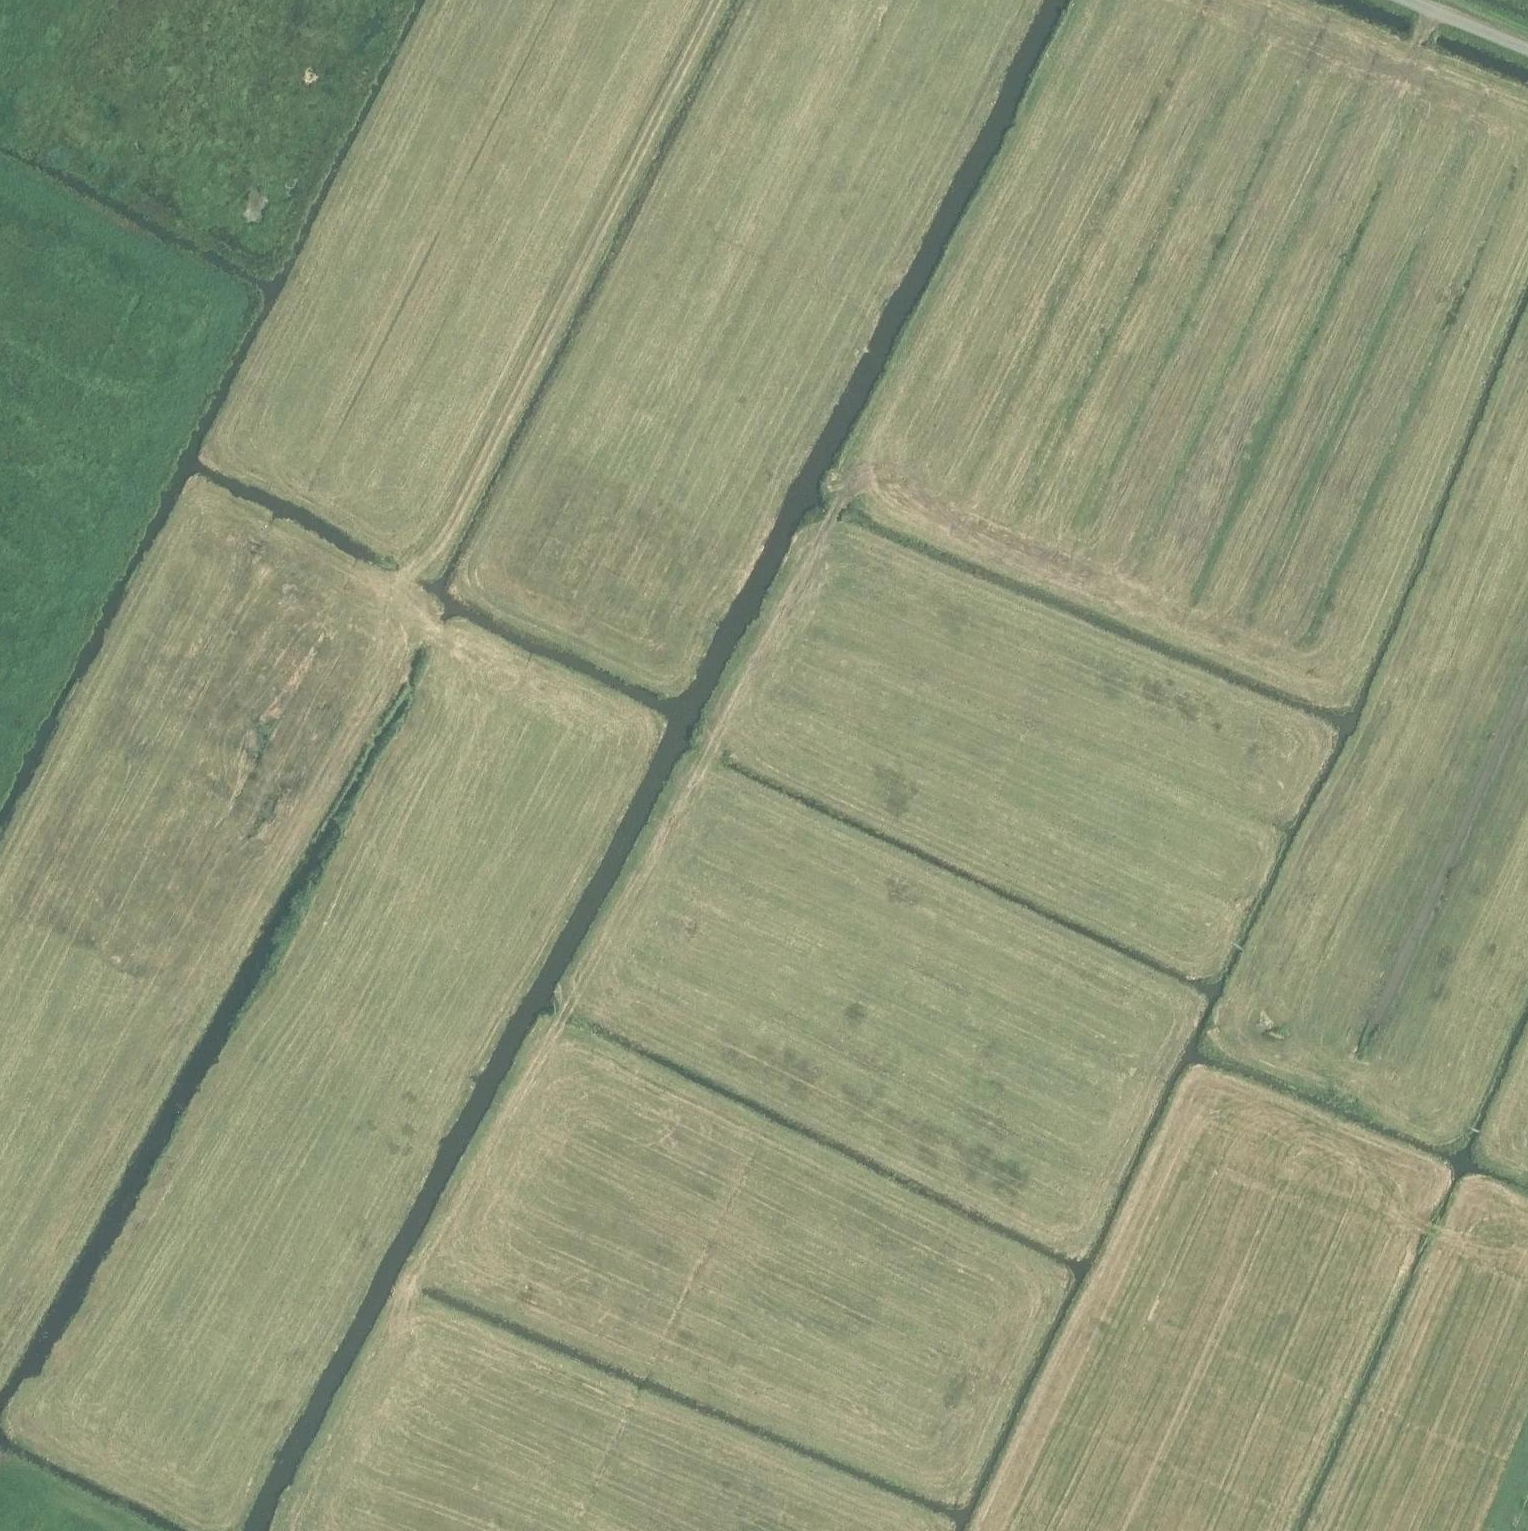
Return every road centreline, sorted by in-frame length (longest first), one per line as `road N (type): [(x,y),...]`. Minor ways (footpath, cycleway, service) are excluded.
road 1 (unclassified): [(1527,47),(1413,0)]

